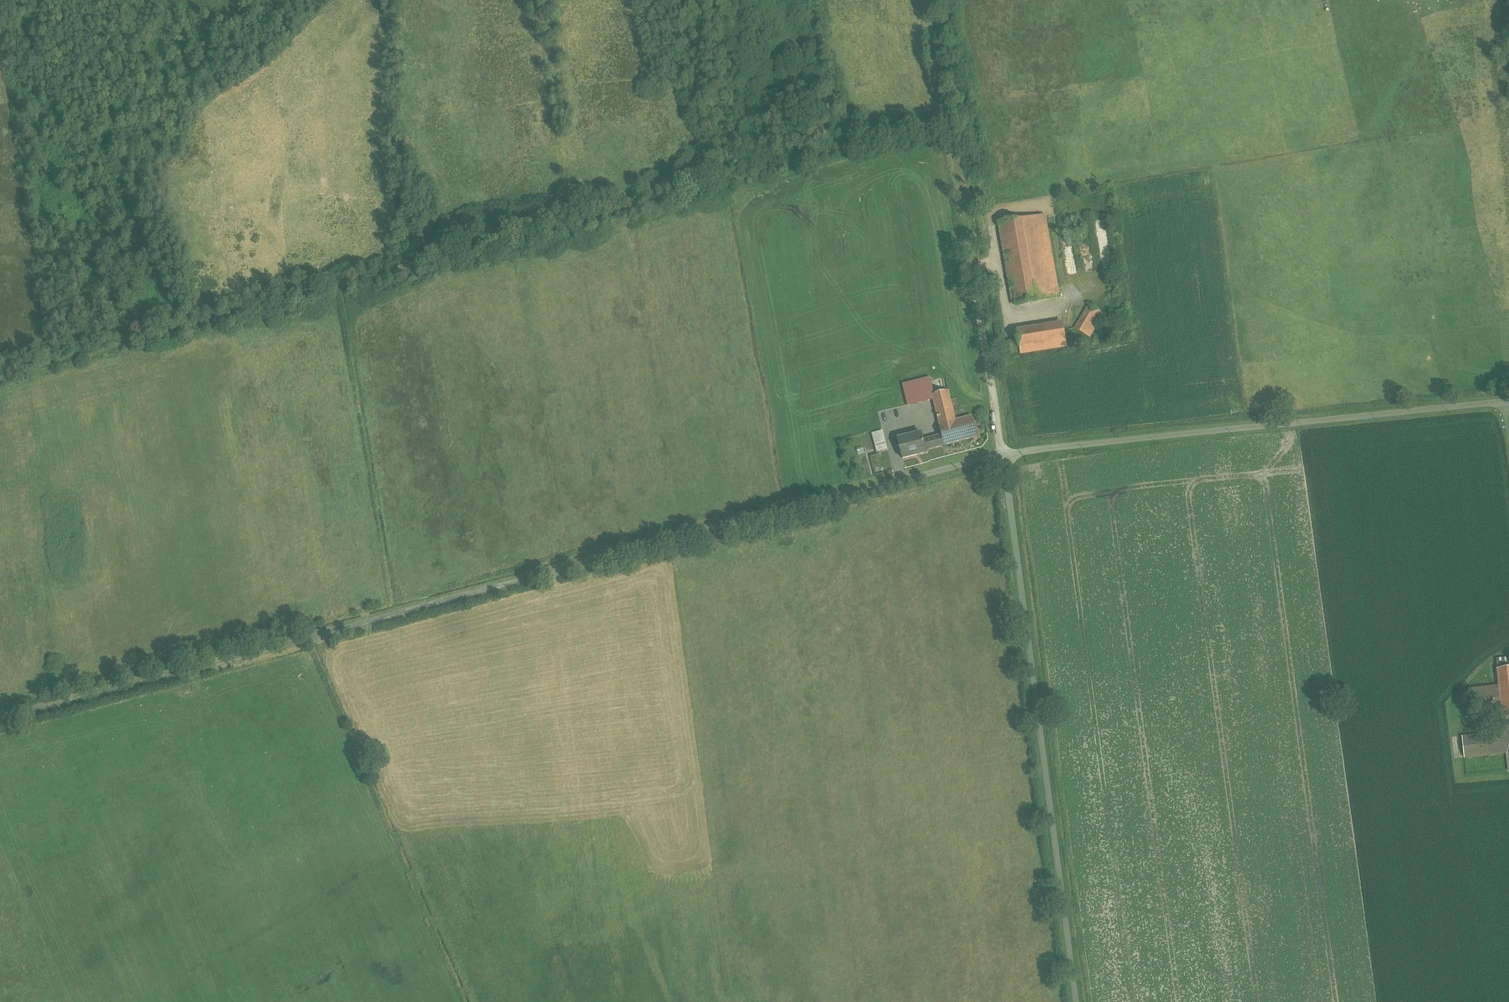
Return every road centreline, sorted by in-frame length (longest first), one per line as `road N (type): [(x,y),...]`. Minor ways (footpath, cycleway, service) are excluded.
road 1 (track): [(0,721),(904,480)]
road 2 (unclassified): [(1075,1001),(1003,455)]
road 3 (unclassified): [(1003,455),(1508,404)]

